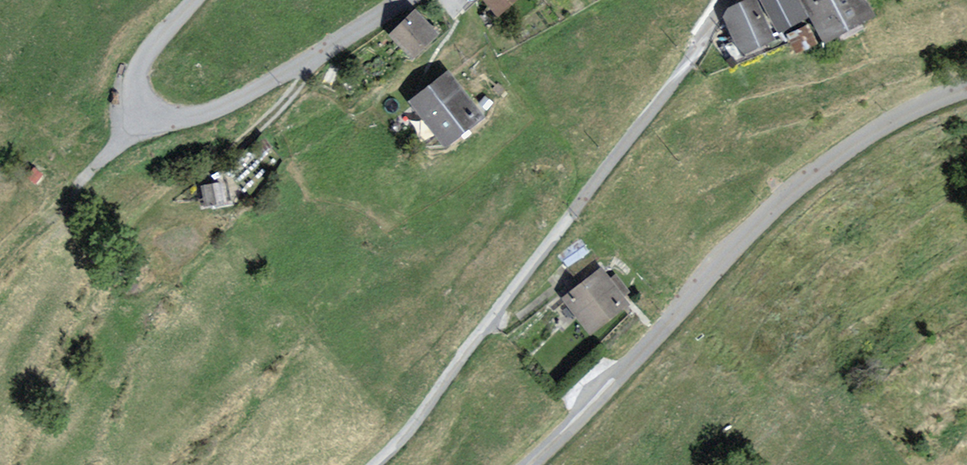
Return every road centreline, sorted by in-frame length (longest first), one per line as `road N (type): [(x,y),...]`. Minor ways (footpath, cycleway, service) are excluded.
road 1 (unclassified): [(731,0),(574,222),(381,464)]
road 2 (unclassified): [(533,464),(784,197),(864,137),(966,87)]
road 3 (unclassified): [(196,0),(139,72),(142,102),(162,118),(224,105),(406,0)]
road 4 (track): [(146,108),(0,283)]

